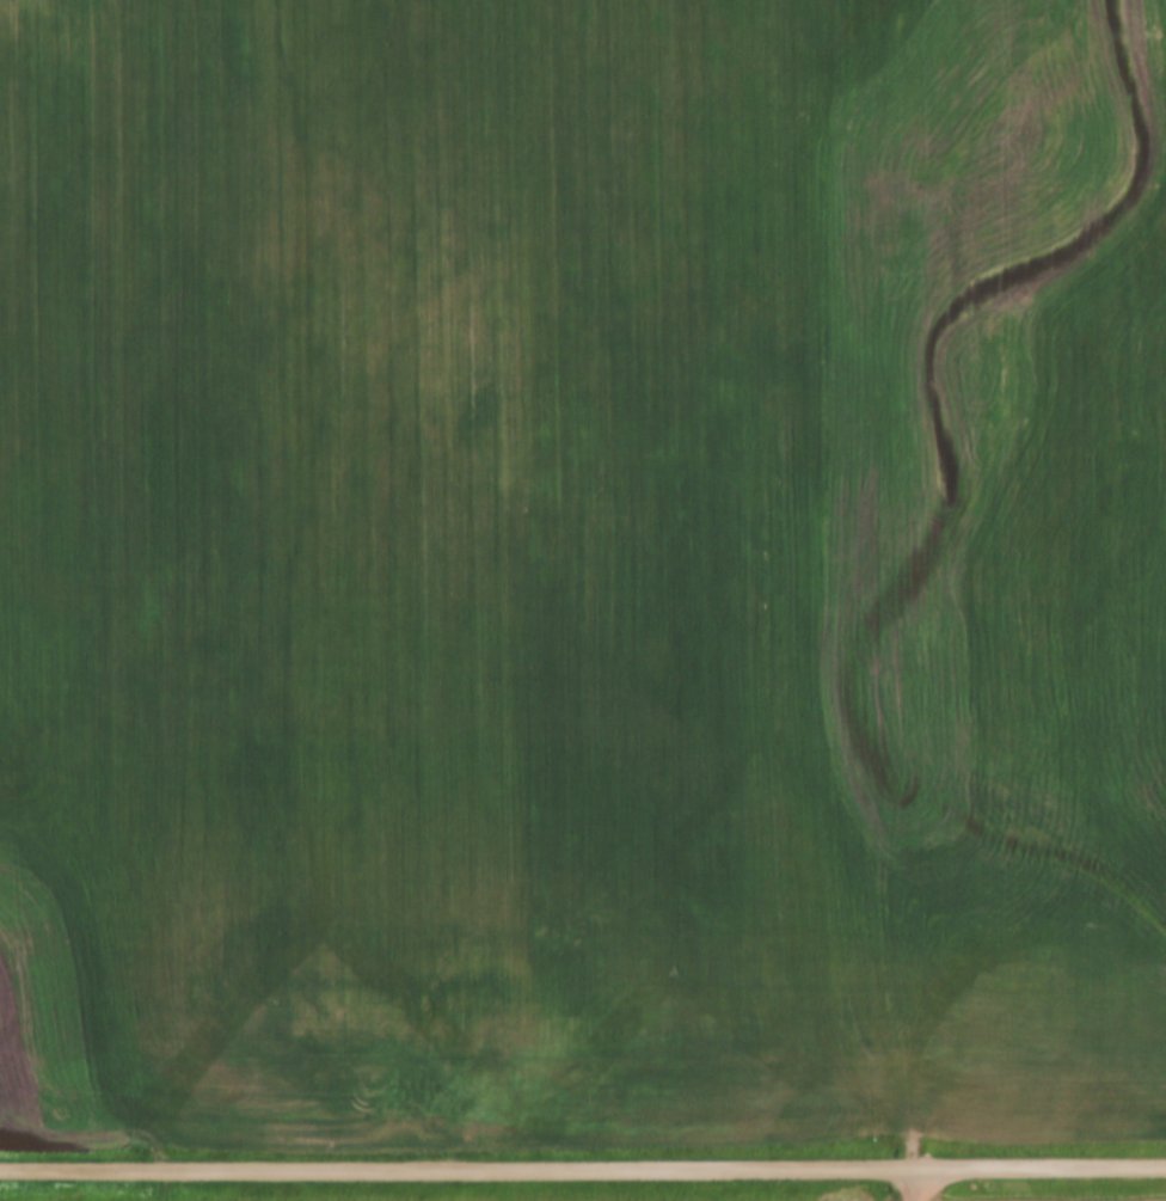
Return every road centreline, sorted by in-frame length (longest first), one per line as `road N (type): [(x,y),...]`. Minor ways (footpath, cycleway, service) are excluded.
road 1 (residential): [(0,1172),(1165,1166)]

